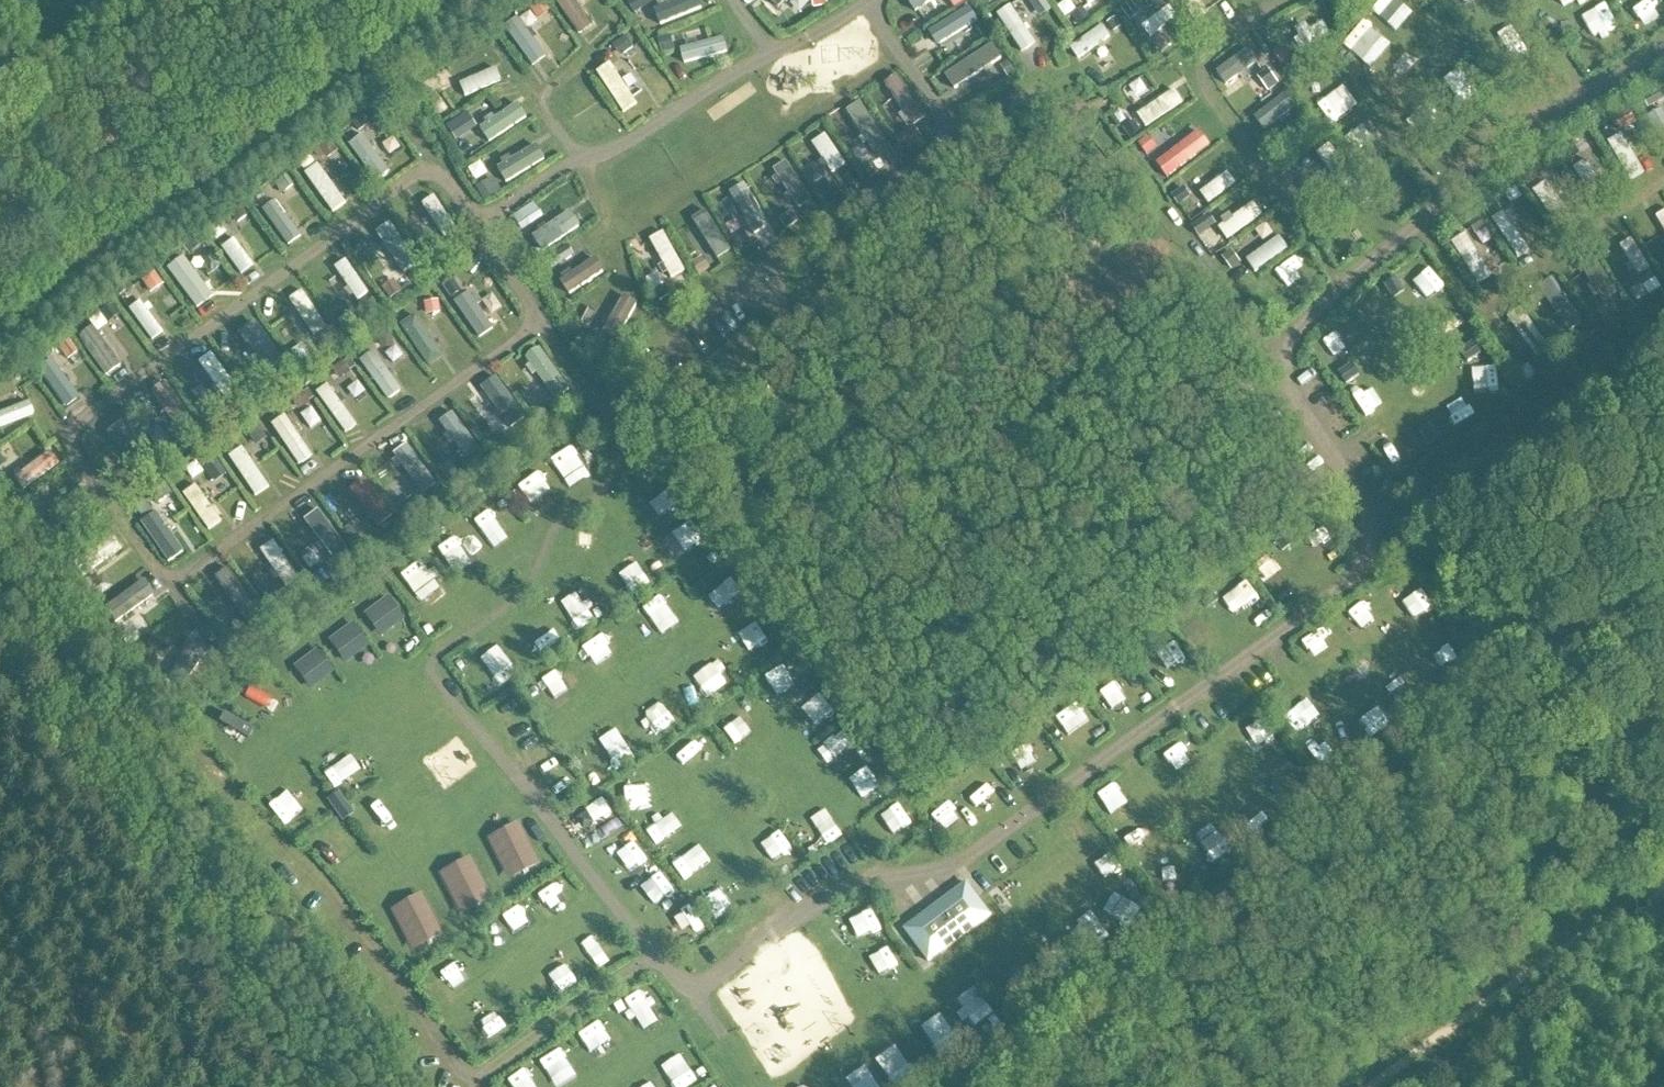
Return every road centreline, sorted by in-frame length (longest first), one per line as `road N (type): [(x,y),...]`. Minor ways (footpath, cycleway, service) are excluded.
road 1 (track): [(446,689),(658,962),(677,977),(713,981),(840,894),(967,858),(1356,576),(1368,558),(1369,535),(1355,486),(1253,313)]
road 2 (track): [(1136,150),(1068,55),(645,368),(608,423),(536,326),(177,585),(211,637)]
road 3 (track): [(536,326),(432,167),(64,430),(110,509),(177,585)]
road 4 (track): [(1663,26),(1353,276),(1296,331),(1290,365)]
road 5 (track): [(887,0),(769,57),(629,148),(473,229)]
road 6 (track): [(1301,0),(1280,5),(1203,61),(1208,97),(1326,239)]
road 7 (track): [(1663,180),(1431,343)]
road 8 (track): [(658,962),(633,970),(472,1086)]
road 9 (track): [(951,137),(881,8)]
road 10 (track): [(590,167),(507,59)]

